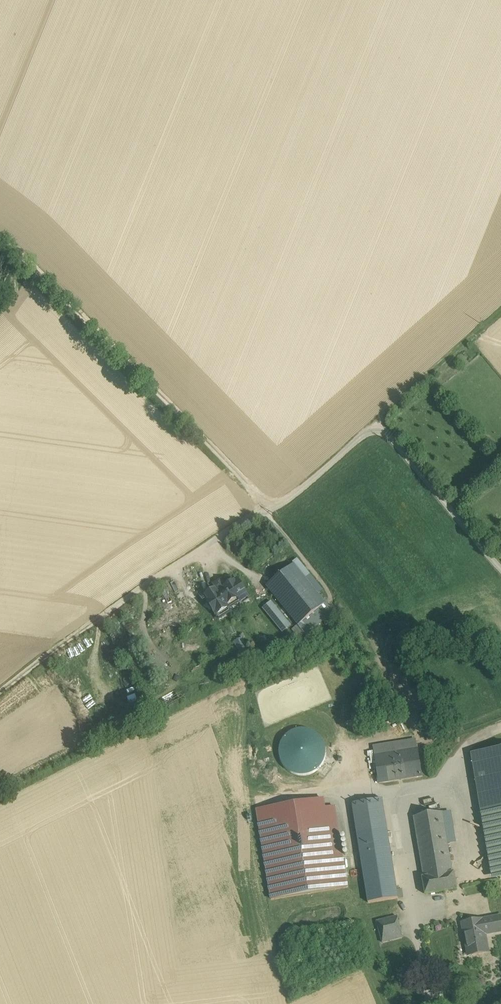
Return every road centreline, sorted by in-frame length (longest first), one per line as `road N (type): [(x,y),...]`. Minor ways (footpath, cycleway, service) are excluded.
road 1 (track): [(0,695),(255,514),(272,512)]
road 2 (unclassified): [(500,568),(377,422),(272,512)]
road 3 (track): [(500,309),(377,422)]

